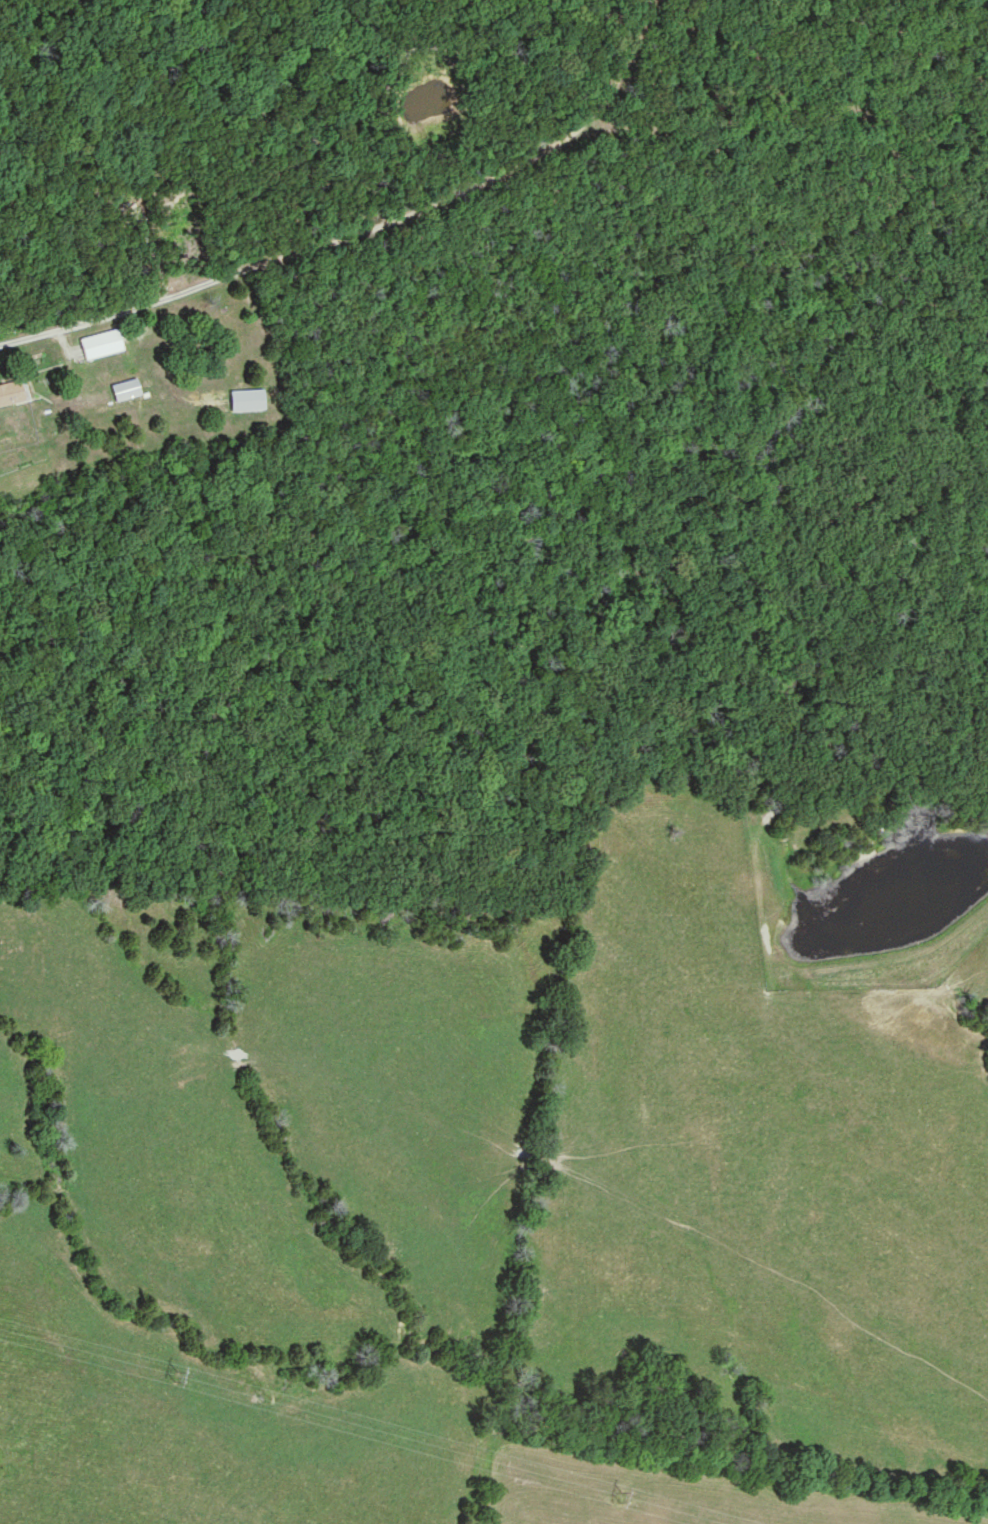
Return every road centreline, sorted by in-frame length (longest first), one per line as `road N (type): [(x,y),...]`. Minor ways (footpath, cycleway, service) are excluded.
road 1 (residential): [(0,334),(180,298),(554,162),(640,50),(653,0)]

